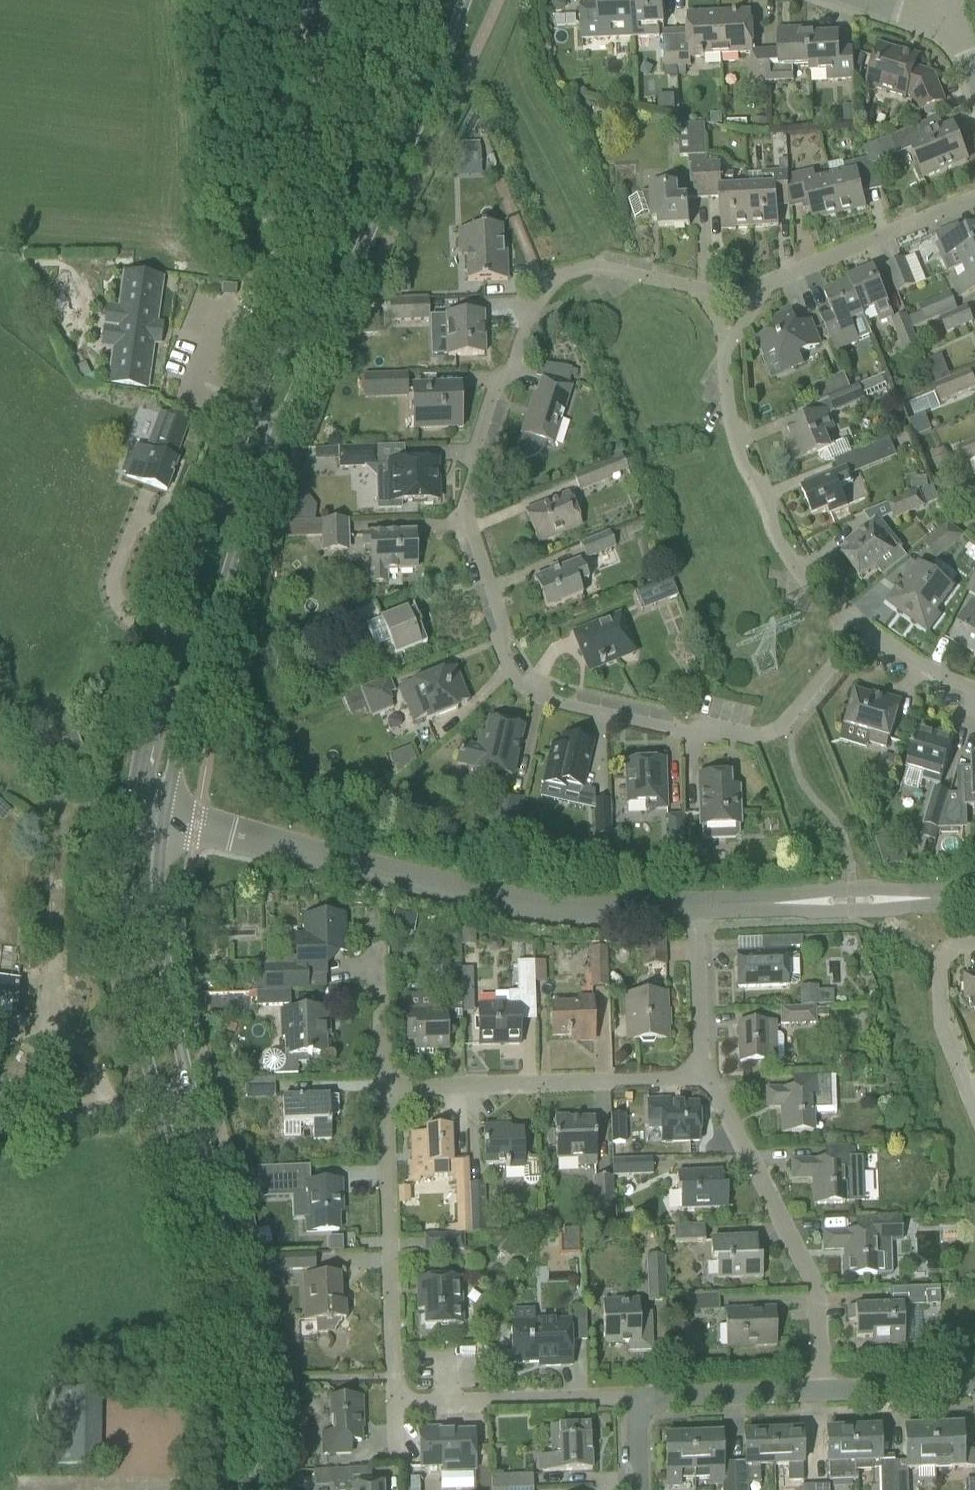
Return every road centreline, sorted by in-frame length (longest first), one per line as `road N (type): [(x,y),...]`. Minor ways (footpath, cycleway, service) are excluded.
road 1 (residential): [(698,289),(579,268),(554,279),(531,311),(511,370),(497,378),(476,449),(482,472),(468,519),(507,635),(502,652),(519,685),(540,697),(751,740),(792,717),(840,648)]
road 2 (secondary): [(307,285),(222,483),(173,628),(129,814)]
road 3 (secondary): [(165,822),(231,565),(336,299)]
road 4 (tertiary): [(699,906),(537,907),(165,822)]
road 5 (secondary): [(258,1489),(242,1310),(193,1099)]
road 6 (secondary): [(157,1102),(203,1293),(219,1489)]
road 7 (residential): [(819,1391),(816,1289),(704,1076)]
road 8 (secondary): [(336,299),(462,0)]
road 9 (residential): [(385,1091),(704,1076)]
road 10 (residential): [(393,1403),(385,1091)]
road 11 (secondary): [(427,0),(307,285)]
road 12 (residential): [(841,611),(795,570),(772,532),(731,420),(729,344)]
road 13 (secondary): [(129,814),(127,967),(157,1102)]
road 14 (secondary): [(193,1099),(159,911),(165,822)]
road 15 (track): [(277,270),(243,0)]
road 16 (residential): [(635,1397),(393,1403)]
road 17 (residential): [(760,289),(974,199)]
road 18 (residential): [(974,1113),(941,1030),(940,963),(956,943),(974,941)]
road 19 (residential): [(635,1397),(819,1391)]
road 20 (residential): [(704,1076),(699,906)]
road 21 (track): [(157,1102),(58,1117),(0,1096)]
road 22 (residential): [(819,1391),(974,1386)]
road 23 (residential): [(385,1091),(376,952)]

